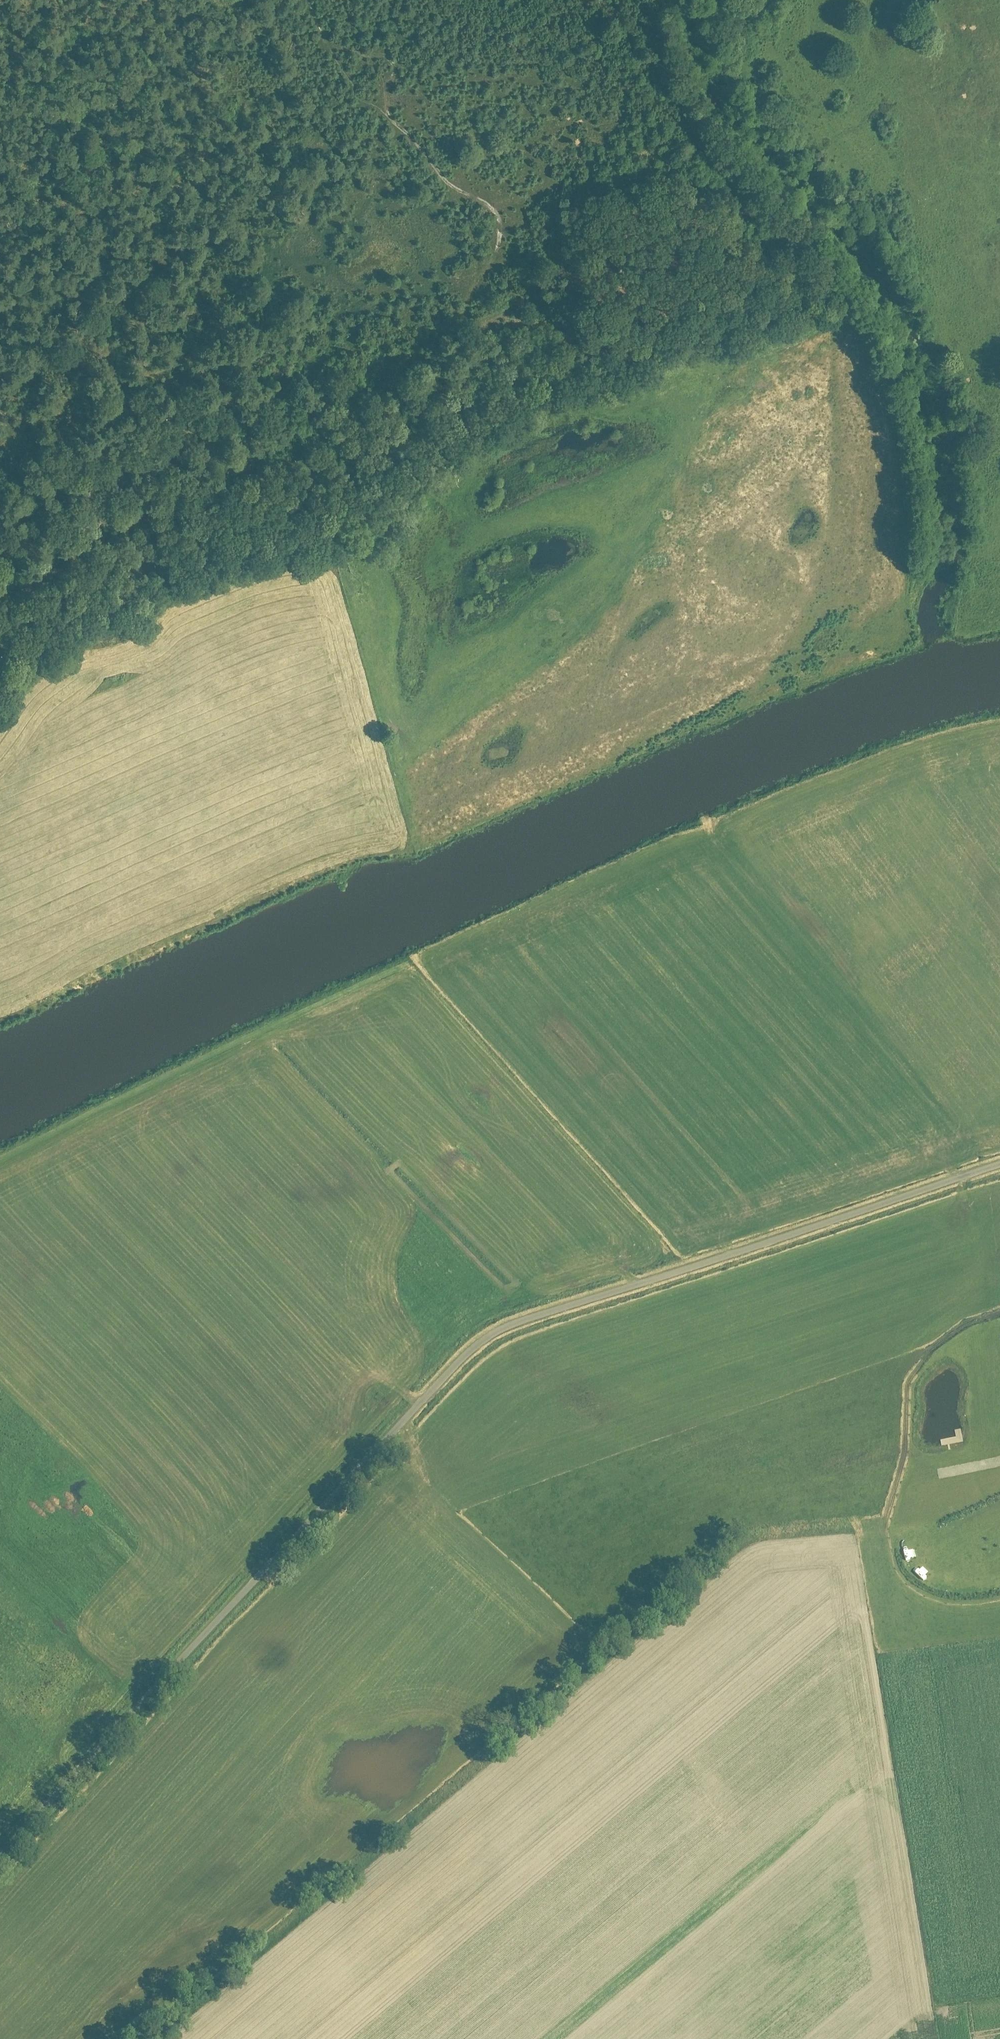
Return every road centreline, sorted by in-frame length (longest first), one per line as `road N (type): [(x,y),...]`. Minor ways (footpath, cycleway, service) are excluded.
road 1 (unclassified): [(999,1166),(493,1342),(0,1855)]
road 2 (track): [(0,619),(59,597),(118,601),(221,522),(317,471),(478,342),(564,343),(596,381)]
road 3 (track): [(491,342),(468,315),(478,248),(460,201),(413,139),(352,85),(306,0)]

